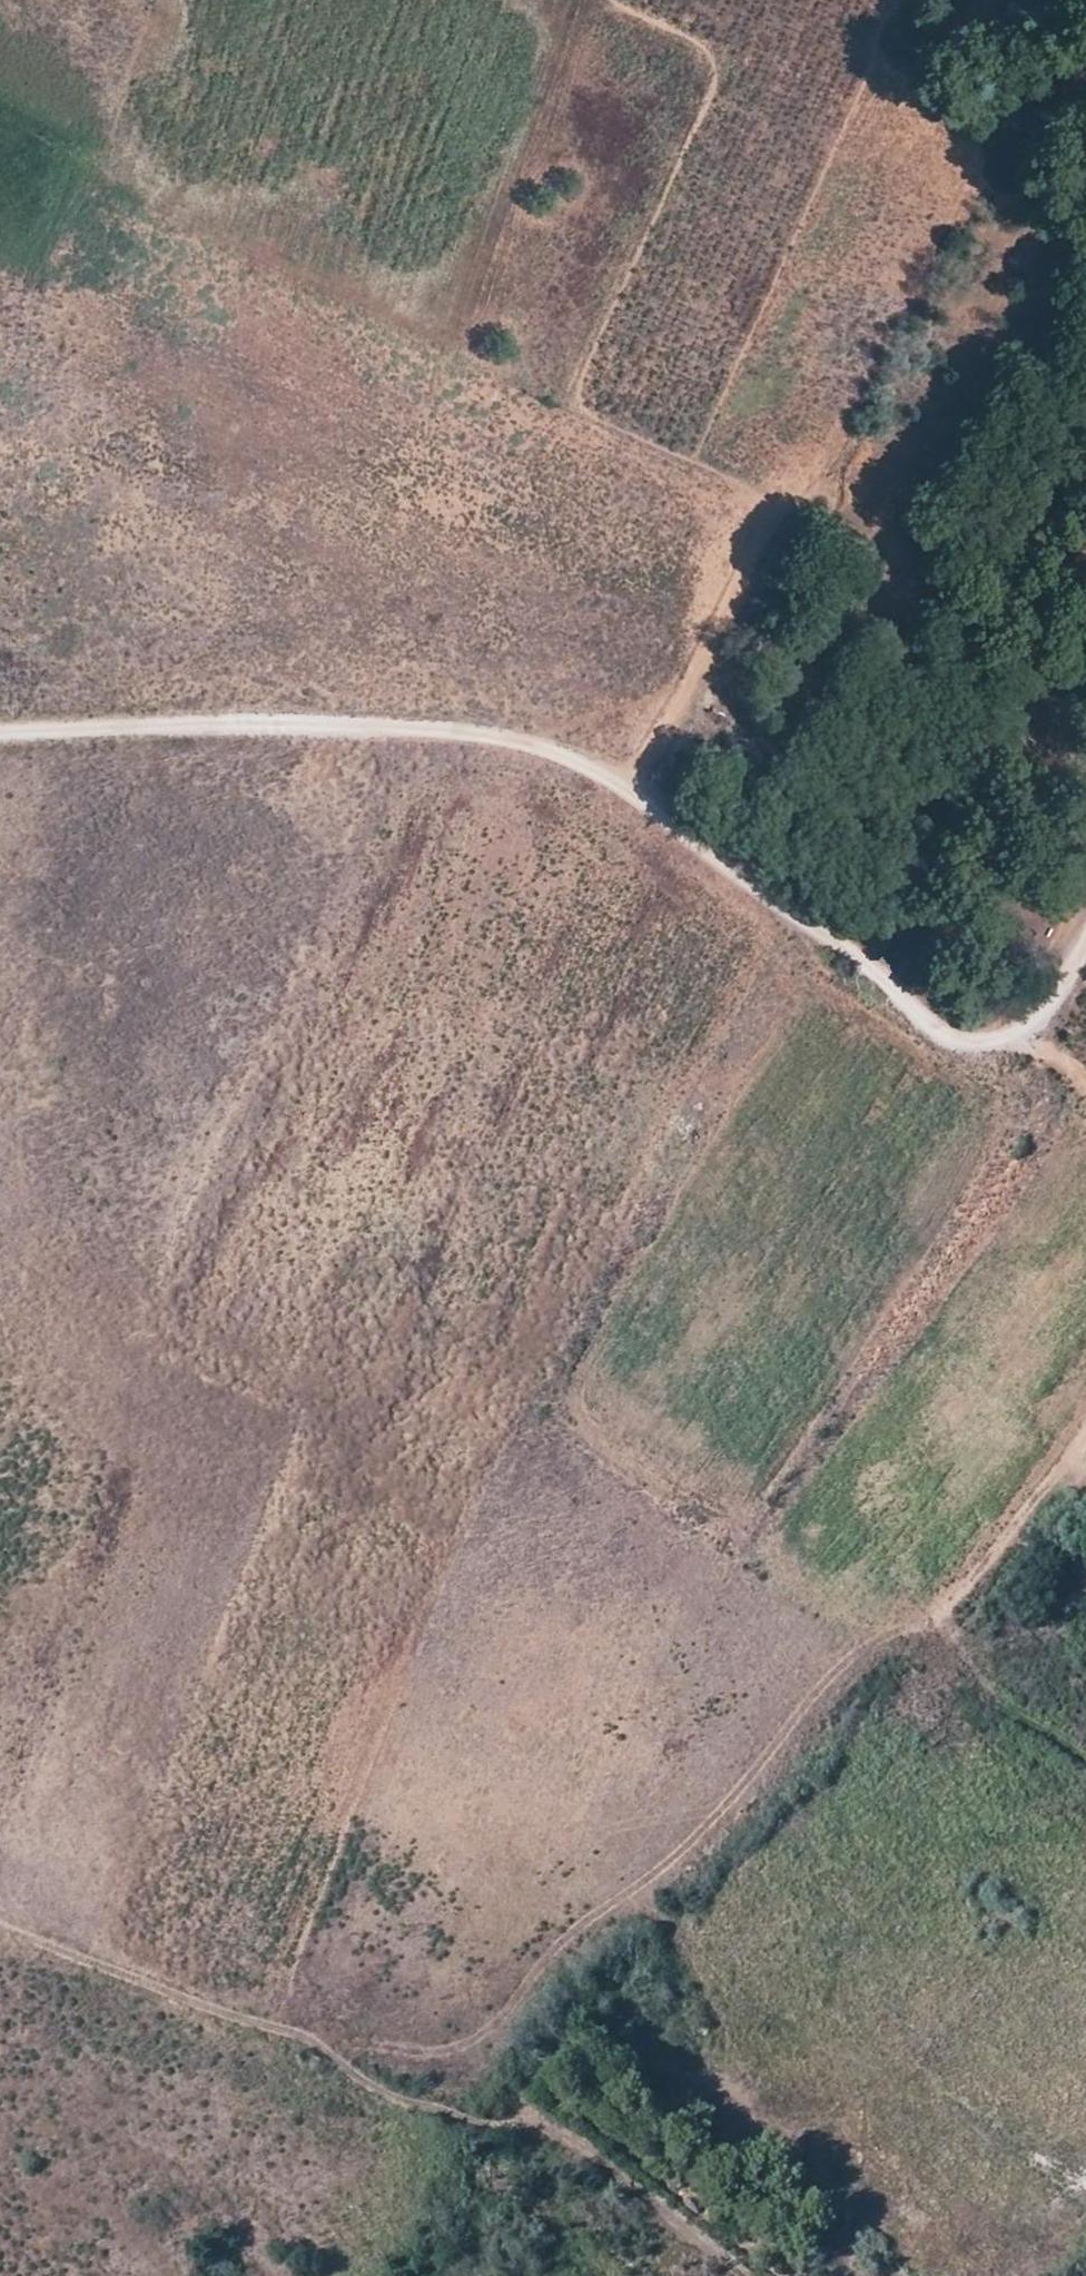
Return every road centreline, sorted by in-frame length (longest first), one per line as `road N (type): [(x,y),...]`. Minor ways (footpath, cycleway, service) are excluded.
road 1 (track): [(0,729),(254,724),(591,749),(986,1046),(1000,1037),(1085,903)]
road 2 (track): [(0,1927),(306,2042),(486,2134)]
road 3 (track): [(930,1689),(1085,1479)]

